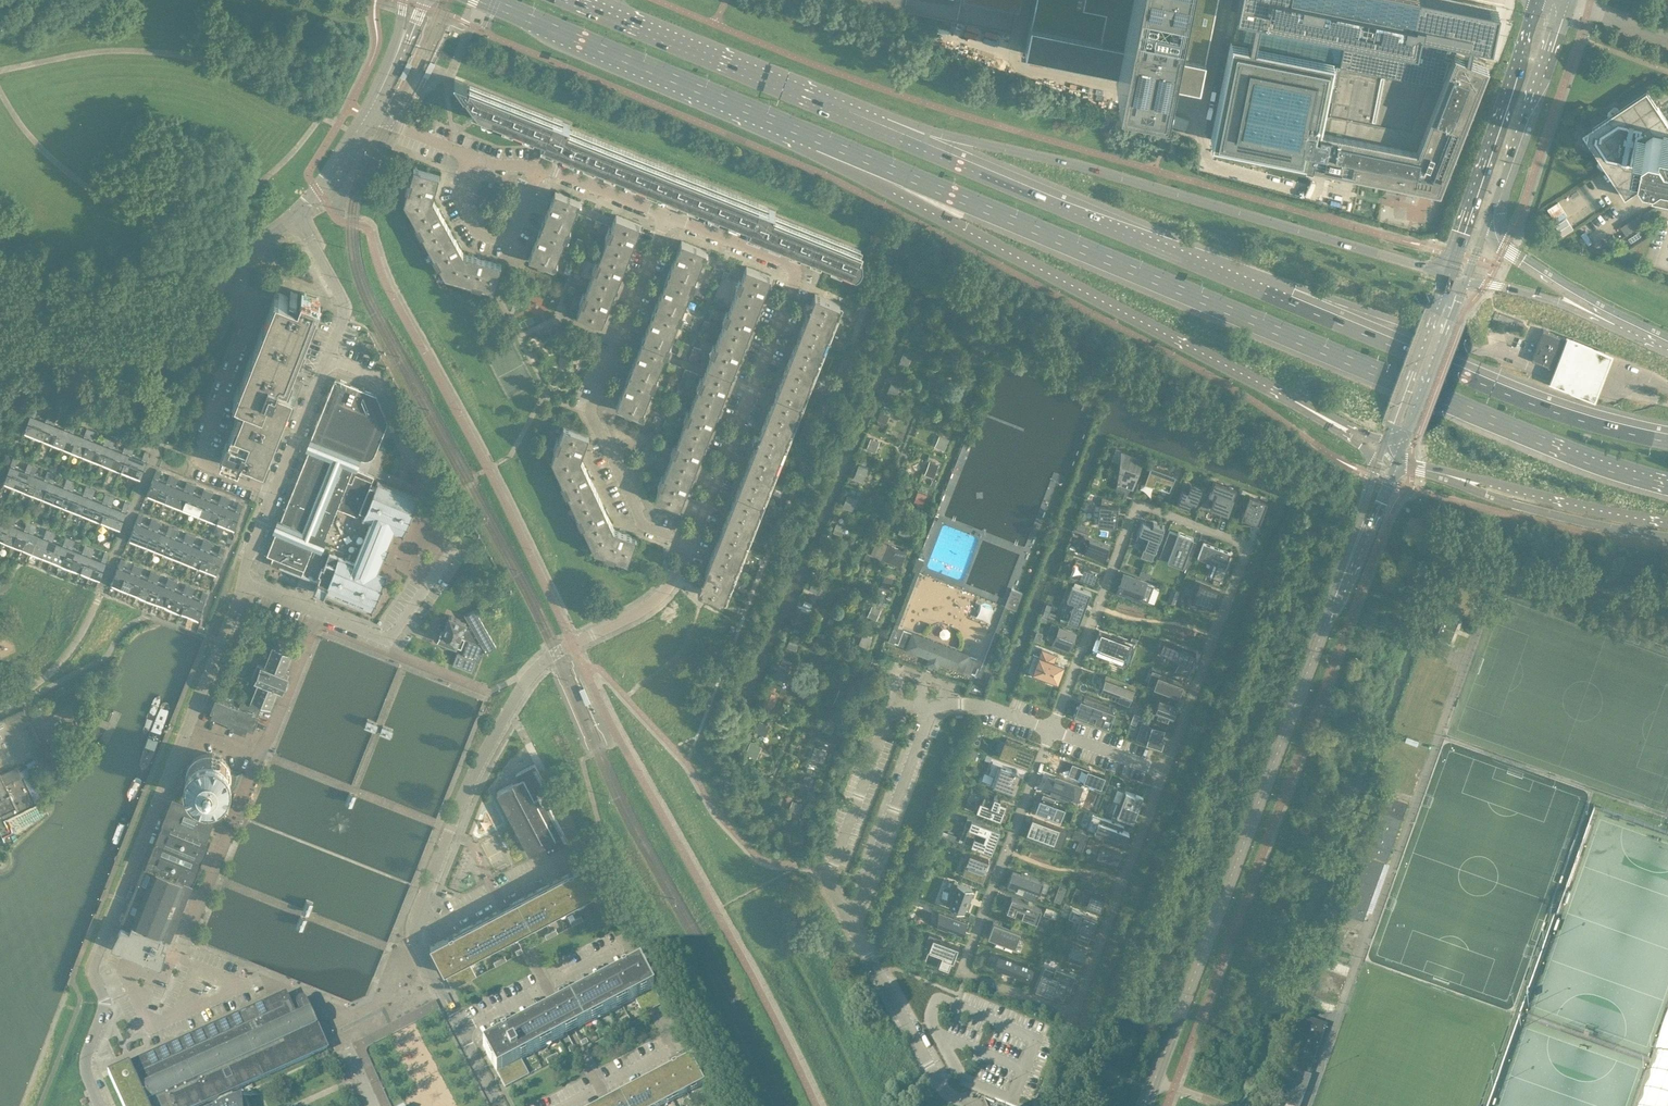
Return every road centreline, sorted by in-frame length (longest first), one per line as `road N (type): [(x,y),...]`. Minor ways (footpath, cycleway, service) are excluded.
road 1 (primary): [(883,165),(1551,446),(1667,484)]
road 2 (residential): [(1165,772),(1073,1016),(960,973),(1050,730)]
road 3 (residential): [(1050,730),(1133,511),(1145,505),(1243,541),(1247,552),(1165,772)]
road 4 (primary): [(883,165),(896,193),(1380,452)]
road 5 (residential): [(971,1105),(945,1092),(851,922),(932,705),(978,705),(1050,730)]
road 6 (primary): [(1448,279),(1076,164),(975,142),(904,138)]
road 7 (tertiary): [(1145,1105),(1343,584)]
road 8 (residential): [(244,585),(392,640),(458,542),(384,380),(328,358)]
road 9 (residential): [(101,990),(93,967),(244,585)]
road 10 (primary): [(484,0),(883,165)]
road 11 (residential): [(691,543),(792,278),(786,262),(667,215)]
road 12 (primary): [(1289,303),(904,138)]
road 13 (primary): [(1667,441),(1552,410),(1289,303)]
road 14 (residential): [(101,990),(164,974),(180,957),(294,679)]
road 15 (residential): [(691,543),(642,525),(592,414),(667,215)]
road 16 (primary): [(904,138),(570,0)]
road 17 (residential): [(572,643),(540,665),(511,704),(416,915)]
road 18 (secondary): [(1537,0),(1448,279)]
road 19 (residential): [(274,492),(196,457),(256,305),(251,289),(231,282)]
road 20 (primary): [(1399,461),(1667,519)]
road 21 (residential): [(0,359),(191,348),(209,336),(231,282)]
road 22 (secondary): [(1484,229),(1570,1)]
road 23 (residential): [(469,156),(458,193),(481,236),(499,239),(516,229),(540,167)]
road 24 (residential): [(463,1031),(633,943)]
road 25 (secondary): [(1399,461),(1464,284)]
road 26 (secondary): [(1448,279),(1380,452)]
road 27 (primary): [(1465,347),(1410,325),(1289,303)]
road 28 (primary): [(1616,321),(1504,253),(1484,229)]
road 29 (residential): [(572,643),(663,595),(691,543)]
road 30 (primary): [(1616,321),(1501,287),(1464,284)]
road 31 (residential): [(328,358),(343,304),(295,216)]
road 32 (residential): [(416,915),(447,921),(556,867)]
road 33 (residential): [(274,492),(328,358)]
road 34 (tertiary): [(1380,452),(1343,584)]
road 35 (residential): [(667,215),(540,167)]
road 36 (tertiary): [(1343,584),(1399,461)]
road 37 (residential): [(569,1105),(686,1043)]
road 38 (residential): [(416,915),(418,943),(463,1031)]
road 39 (residential): [(295,216),(367,114)]
road 40 (residential): [(1050,730),(1165,772)]
road 41 (residential): [(100,1105),(85,1062),(105,1002),(101,990)]

